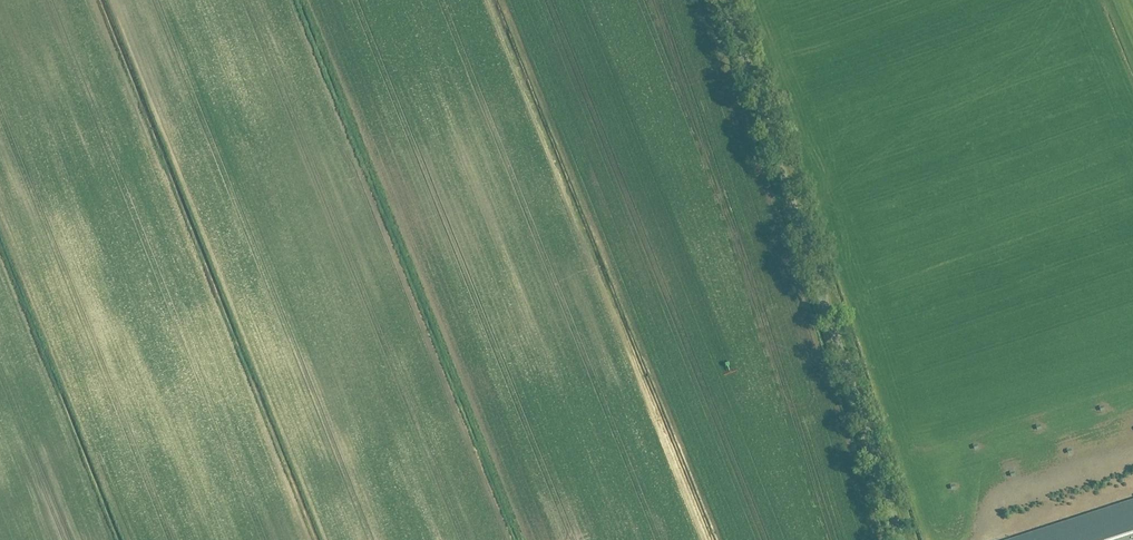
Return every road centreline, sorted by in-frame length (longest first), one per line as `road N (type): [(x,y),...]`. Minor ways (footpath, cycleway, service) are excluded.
road 1 (unclassified): [(899,539),(720,0)]

